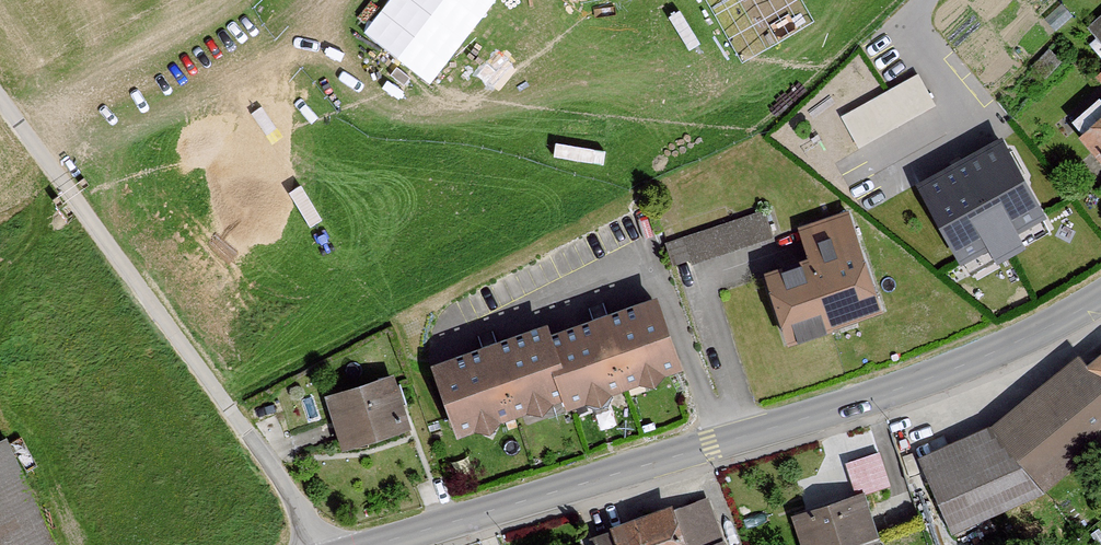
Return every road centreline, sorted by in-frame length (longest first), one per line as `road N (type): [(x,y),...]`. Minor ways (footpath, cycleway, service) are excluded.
road 1 (secondary): [(1100,297),(964,362),(867,396),(366,544)]
road 2 (track): [(326,544),(0,99)]

